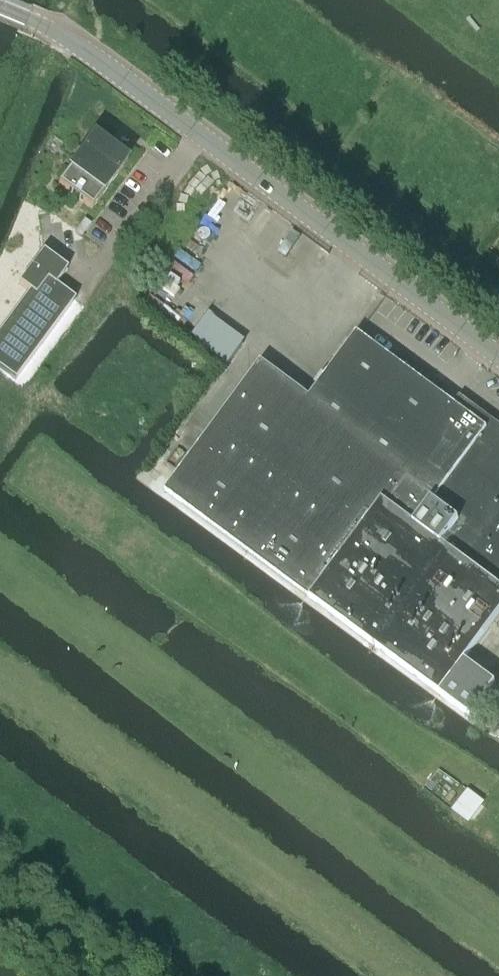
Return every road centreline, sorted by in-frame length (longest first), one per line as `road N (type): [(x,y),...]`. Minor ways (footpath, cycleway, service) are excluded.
road 1 (tertiary): [(498,356),(84,52),(0,8)]

